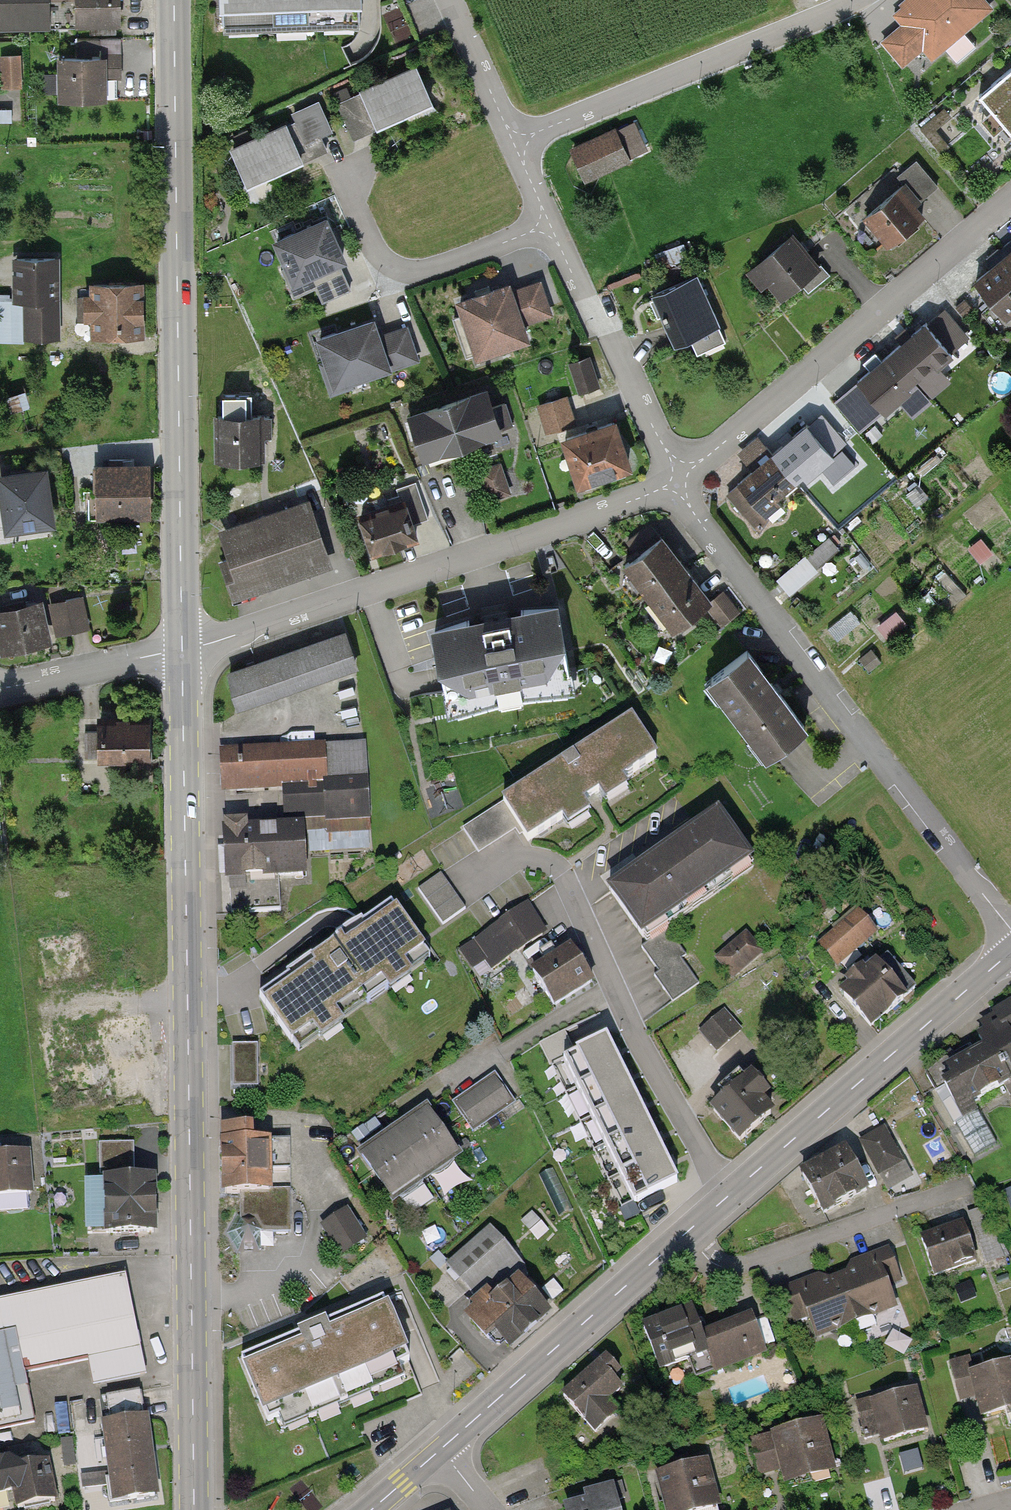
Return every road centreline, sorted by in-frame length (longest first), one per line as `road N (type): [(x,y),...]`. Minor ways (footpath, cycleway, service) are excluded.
road 1 (secondary): [(182,649),(194,1509)]
road 2 (secondary): [(174,0),(182,649)]
road 3 (residential): [(679,477),(707,531),(1010,929)]
road 4 (residential): [(182,649),(637,499),(679,477)]
road 5 (residential): [(679,477),(1010,196)]
road 6 (tertiary): [(1010,952),(685,1233)]
road 7 (residential): [(858,0),(520,142)]
road 8 (tertiary): [(685,1233),(441,1449)]
road 9 (residential): [(685,1233),(712,1262),(737,1266),(964,1185)]
road 10 (residential): [(545,226),(679,477)]
road 11 (residential): [(545,226),(411,273),(377,255),(341,169)]
road 12 (residential): [(0,688),(182,649)]
road 13 (residential): [(447,0),(520,142)]

